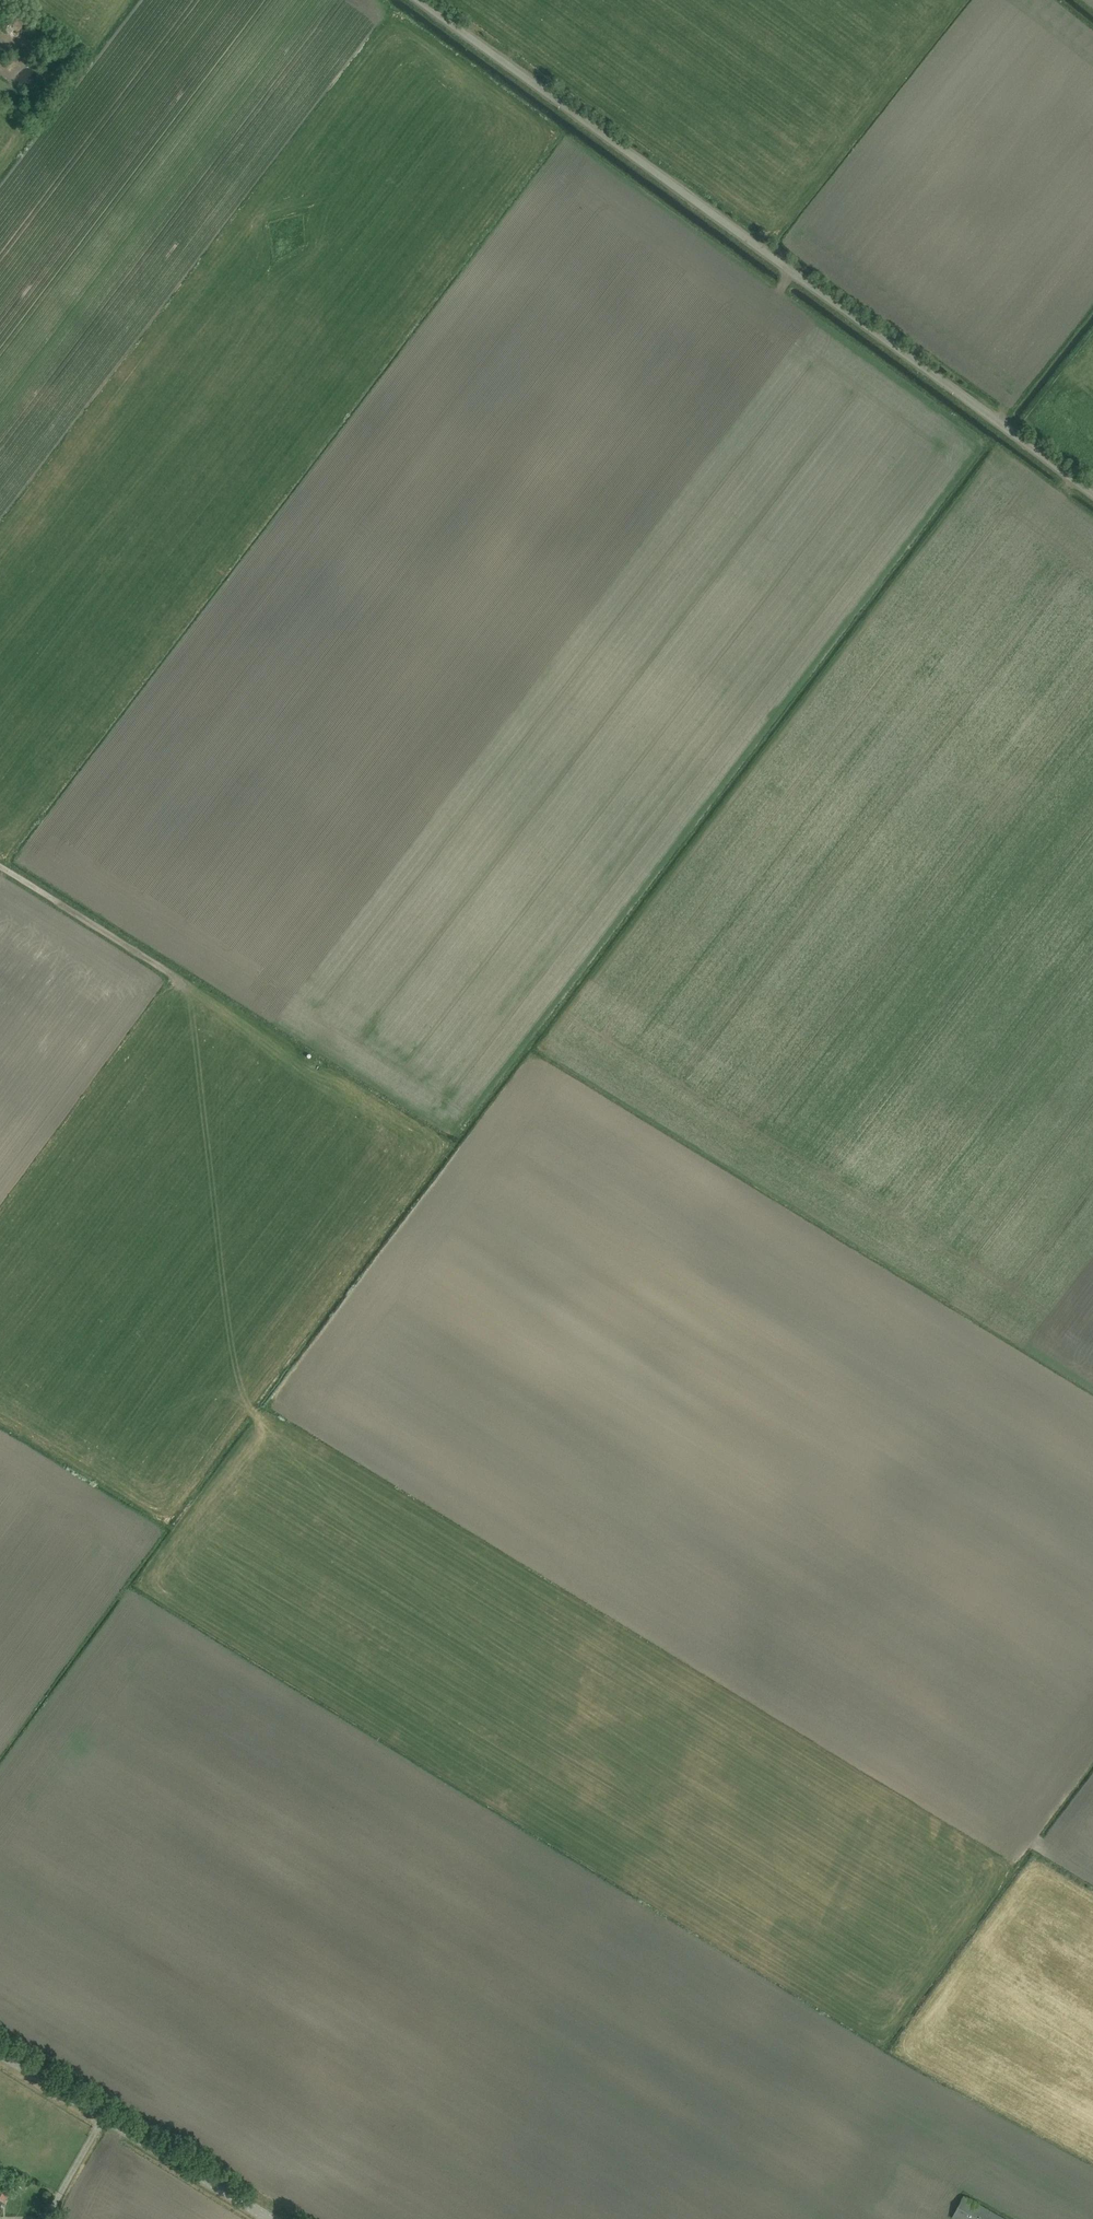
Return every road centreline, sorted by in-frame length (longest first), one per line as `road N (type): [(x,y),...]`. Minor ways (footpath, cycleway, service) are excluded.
road 1 (unclassified): [(1092,495),(419,0)]
road 2 (unclassified): [(273,2218),(0,2051)]

